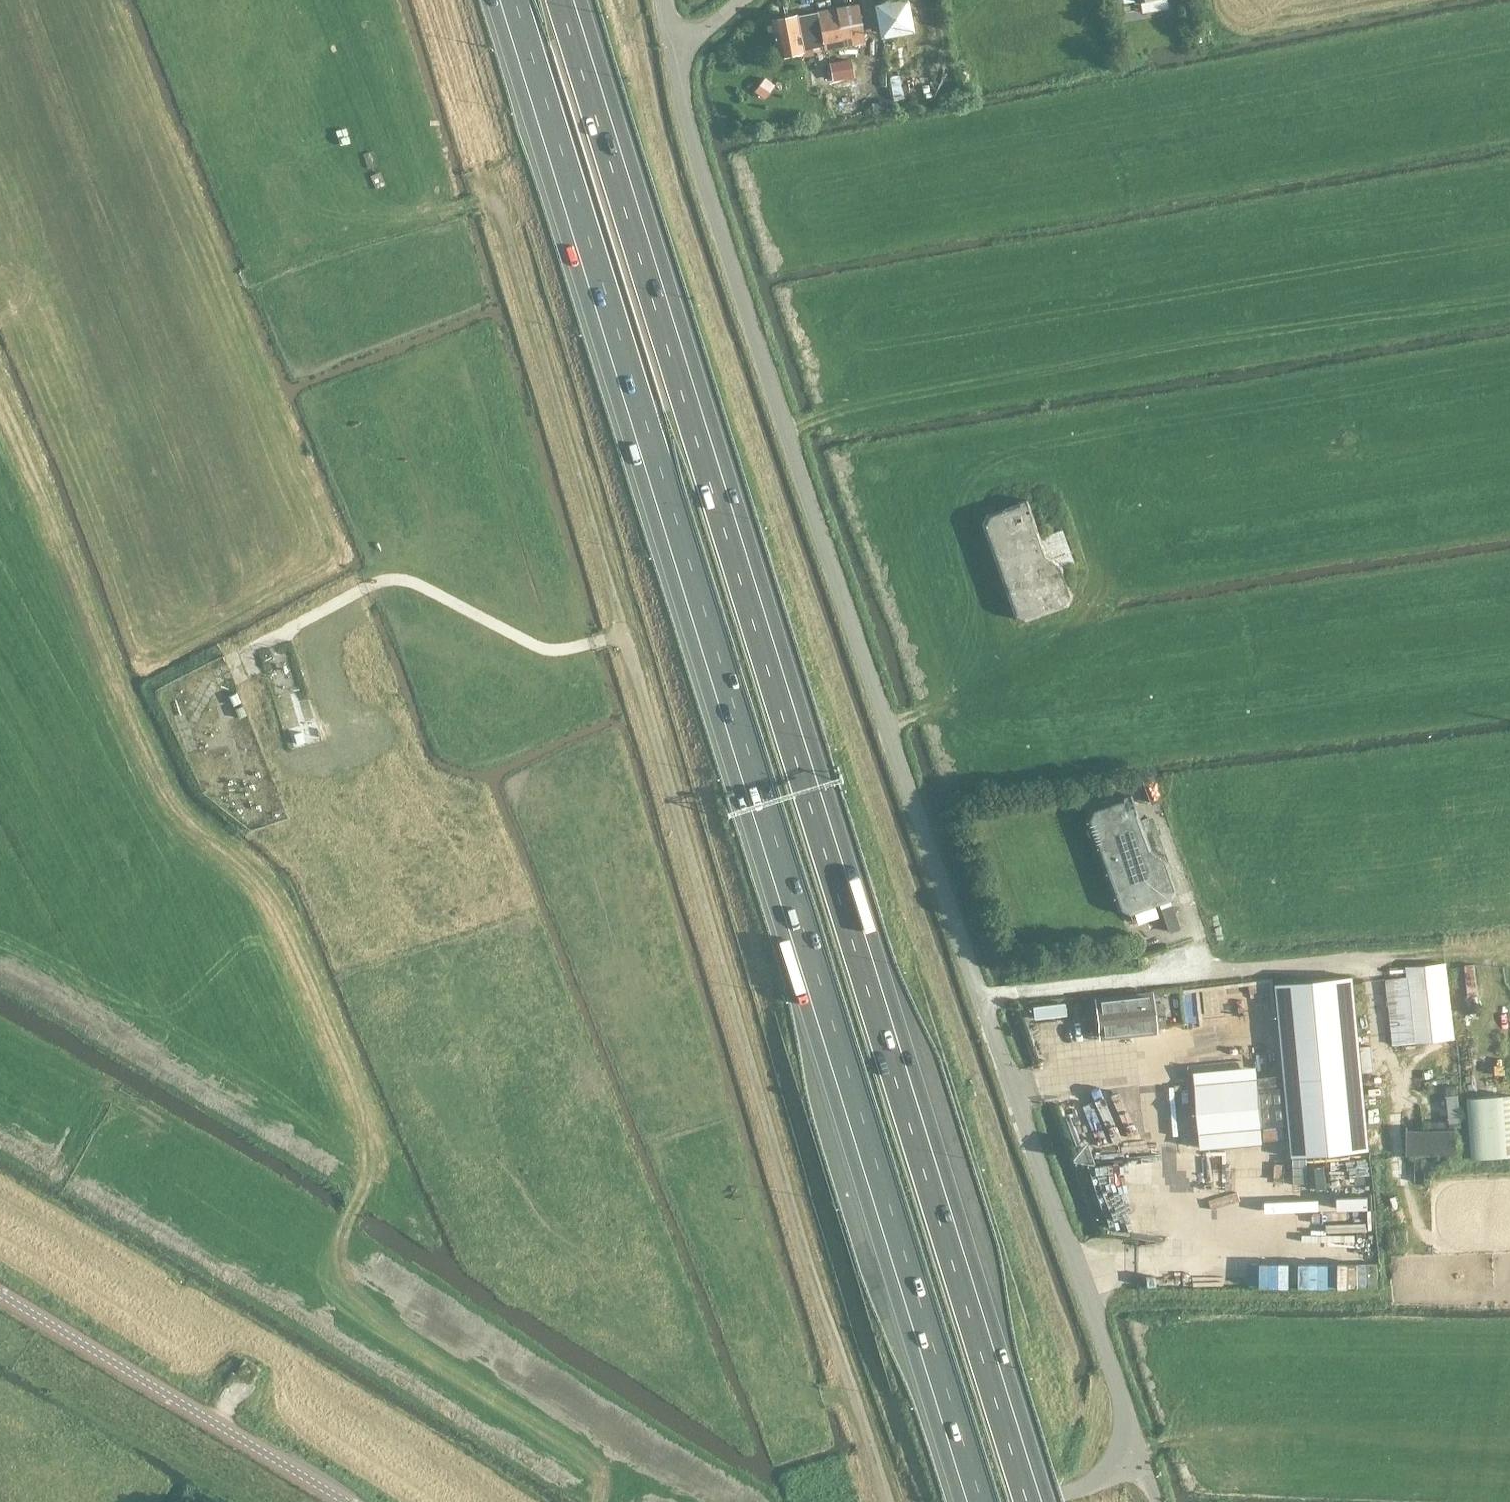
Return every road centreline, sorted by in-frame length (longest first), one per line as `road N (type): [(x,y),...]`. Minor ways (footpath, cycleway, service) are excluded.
road 1 (motorway): [(1034,1501),(566,0)]
road 2 (motorway): [(507,0),(973,1501)]
road 3 (unclassified): [(1142,1467),(785,432),(688,120),(678,52)]
road 4 (unclassified): [(889,1501),(784,1179),(497,198)]
road 5 (track): [(340,1108),(368,1175),(332,1256),(606,1479),(598,1501)]
road 6 (tertiary): [(348,1501),(0,1293)]

